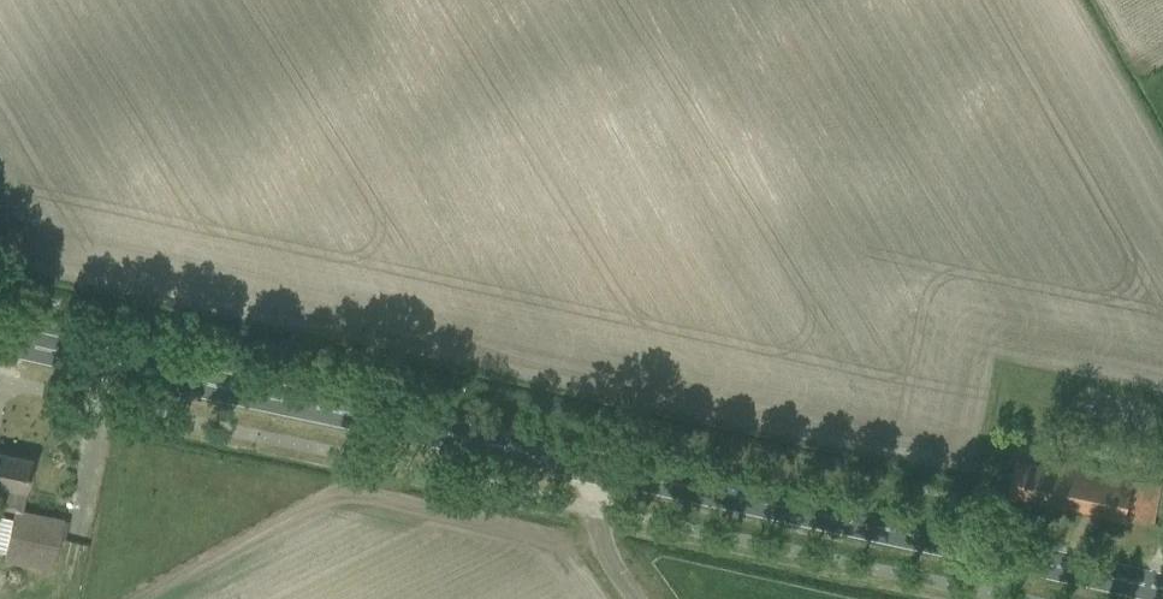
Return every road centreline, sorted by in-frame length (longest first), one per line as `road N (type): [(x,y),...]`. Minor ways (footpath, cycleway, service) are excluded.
road 1 (secondary): [(1162,590),(0,345)]

